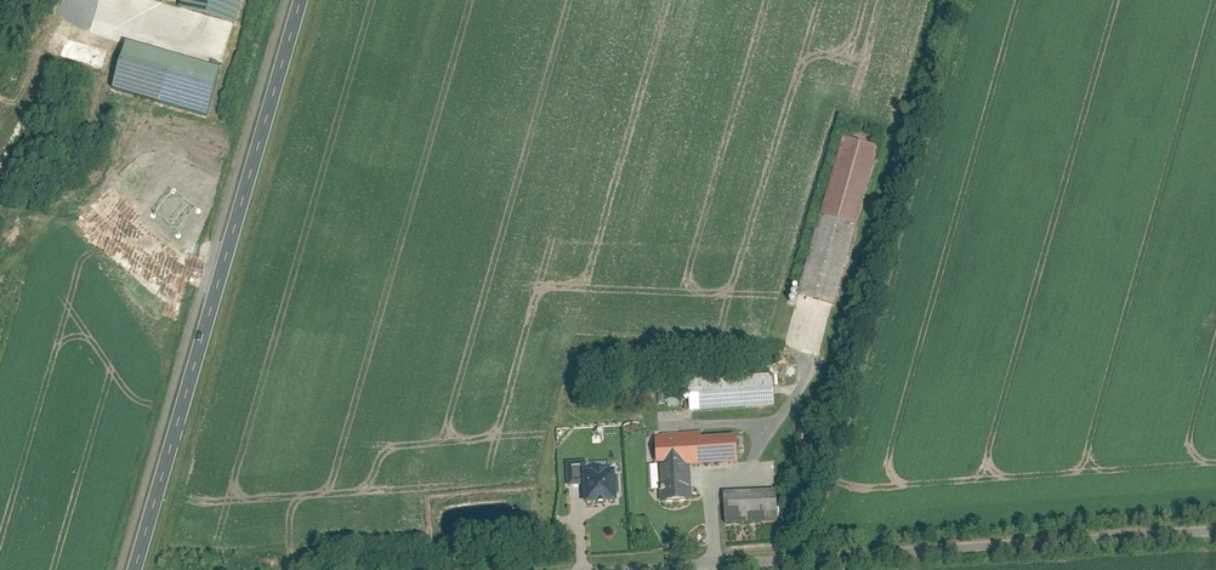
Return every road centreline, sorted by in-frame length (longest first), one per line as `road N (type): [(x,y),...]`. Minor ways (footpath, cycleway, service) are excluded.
road 1 (tertiary): [(136,569),(301,0)]
road 2 (residential): [(1215,531),(624,569)]

